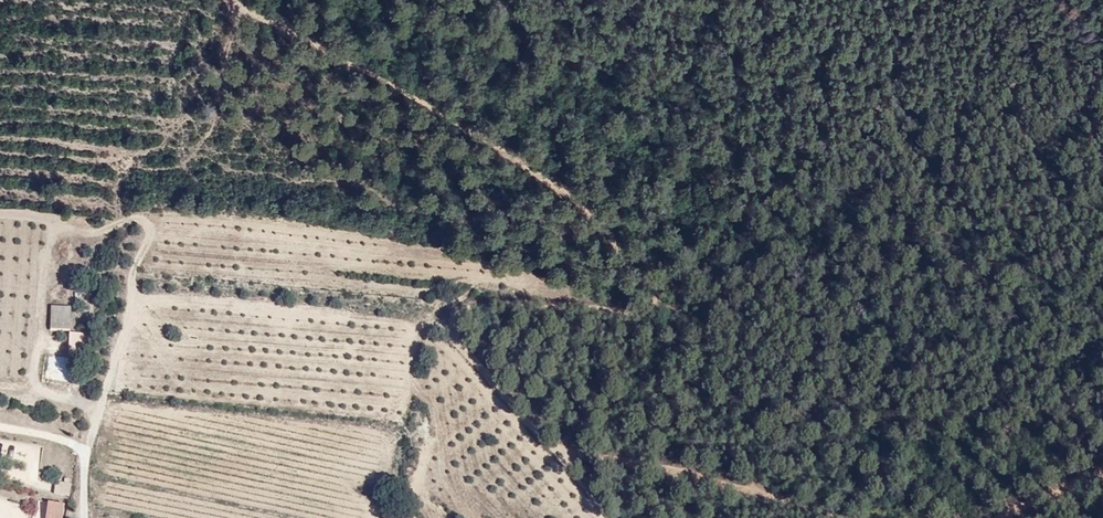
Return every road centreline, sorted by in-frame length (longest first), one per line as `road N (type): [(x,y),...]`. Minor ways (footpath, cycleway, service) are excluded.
road 1 (track): [(233,0),(439,113),(582,204),(662,298),(654,315),(539,301),(465,305),(444,326),(556,446),(580,460),(629,456),(838,517)]
road 2 (track): [(1102,466),(1024,490),(997,517)]

